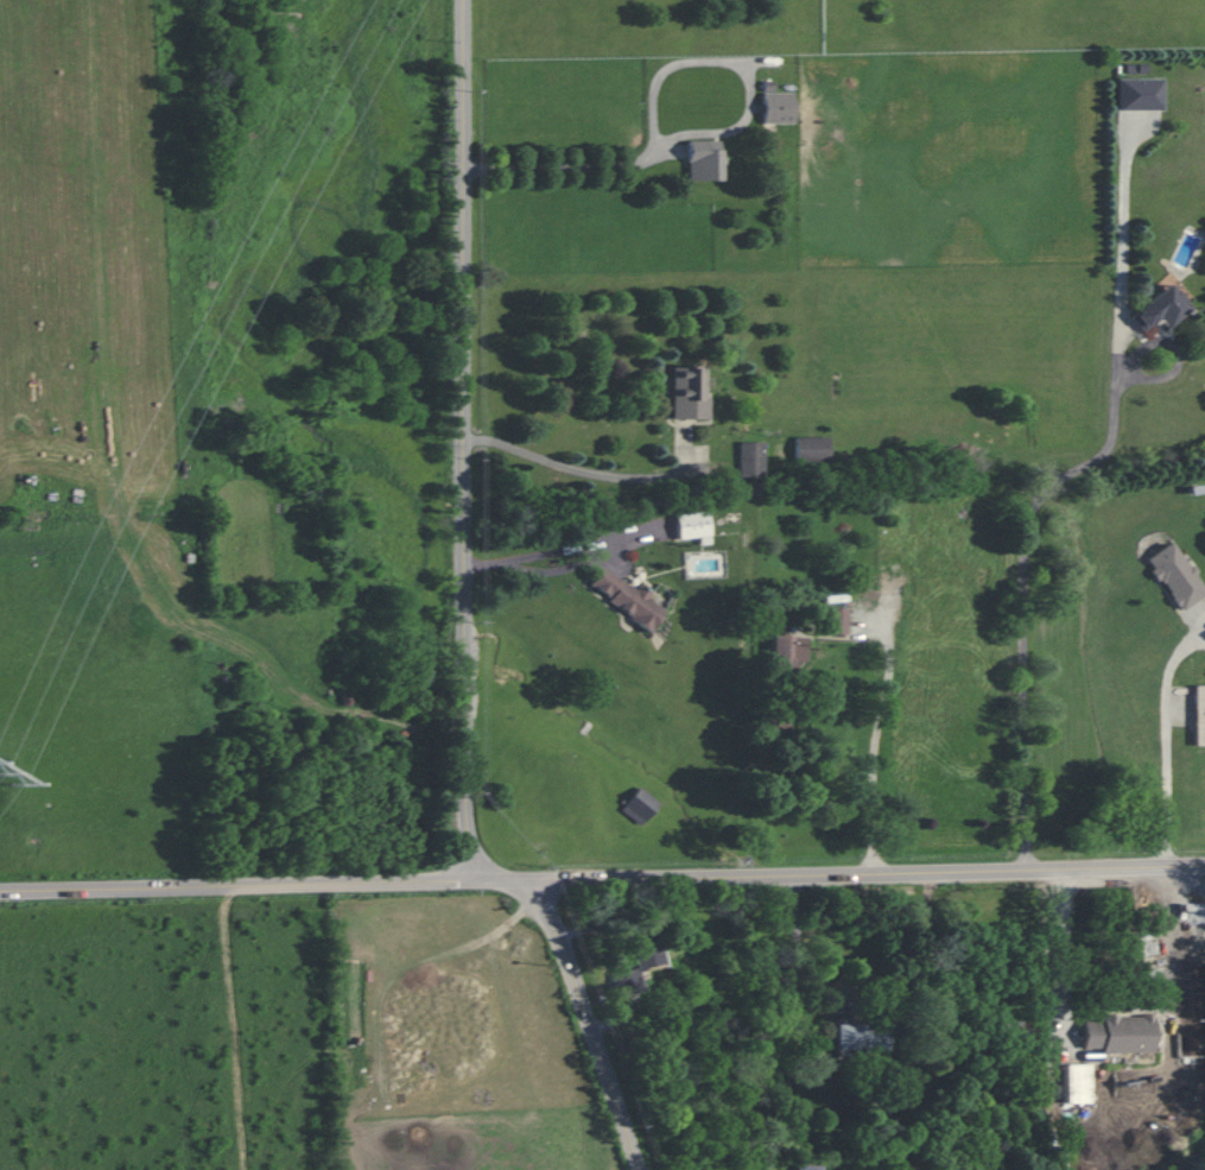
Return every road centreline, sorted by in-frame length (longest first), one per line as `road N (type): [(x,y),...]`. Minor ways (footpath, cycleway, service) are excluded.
road 1 (residential): [(0,889),(1204,864)]
road 2 (residential): [(464,0),(463,811),(467,837),(499,877)]
road 3 (residential): [(463,169),(598,167),(648,158),(670,71),(698,62),(766,64)]
road 4 (residential): [(499,877),(547,913),(640,1169)]

